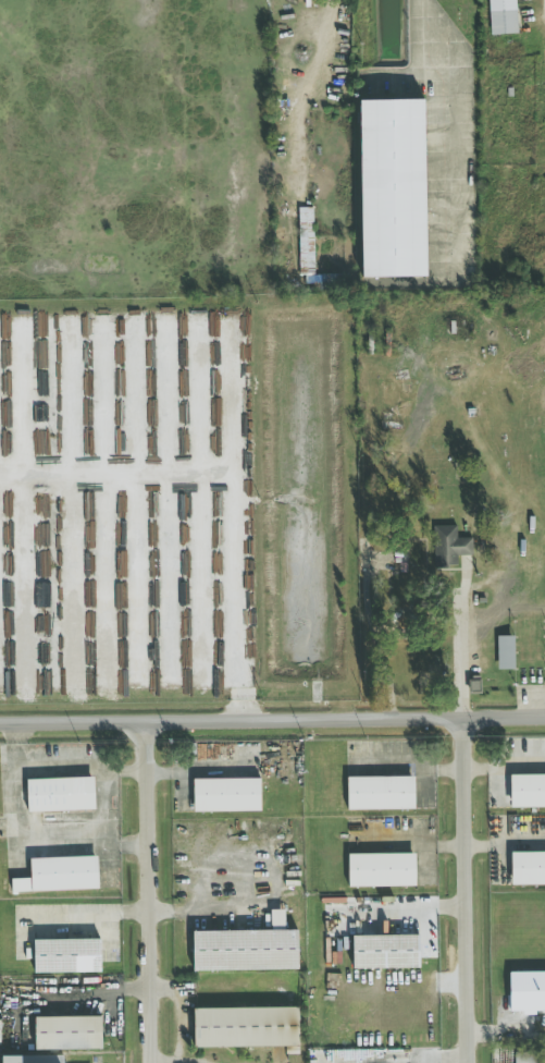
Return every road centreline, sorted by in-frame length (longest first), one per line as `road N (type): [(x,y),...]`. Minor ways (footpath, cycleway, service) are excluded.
road 1 (residential): [(544,716),(0,723)]
road 2 (residential): [(458,717),(461,1062)]
road 3 (residential): [(150,722),(150,1062)]

